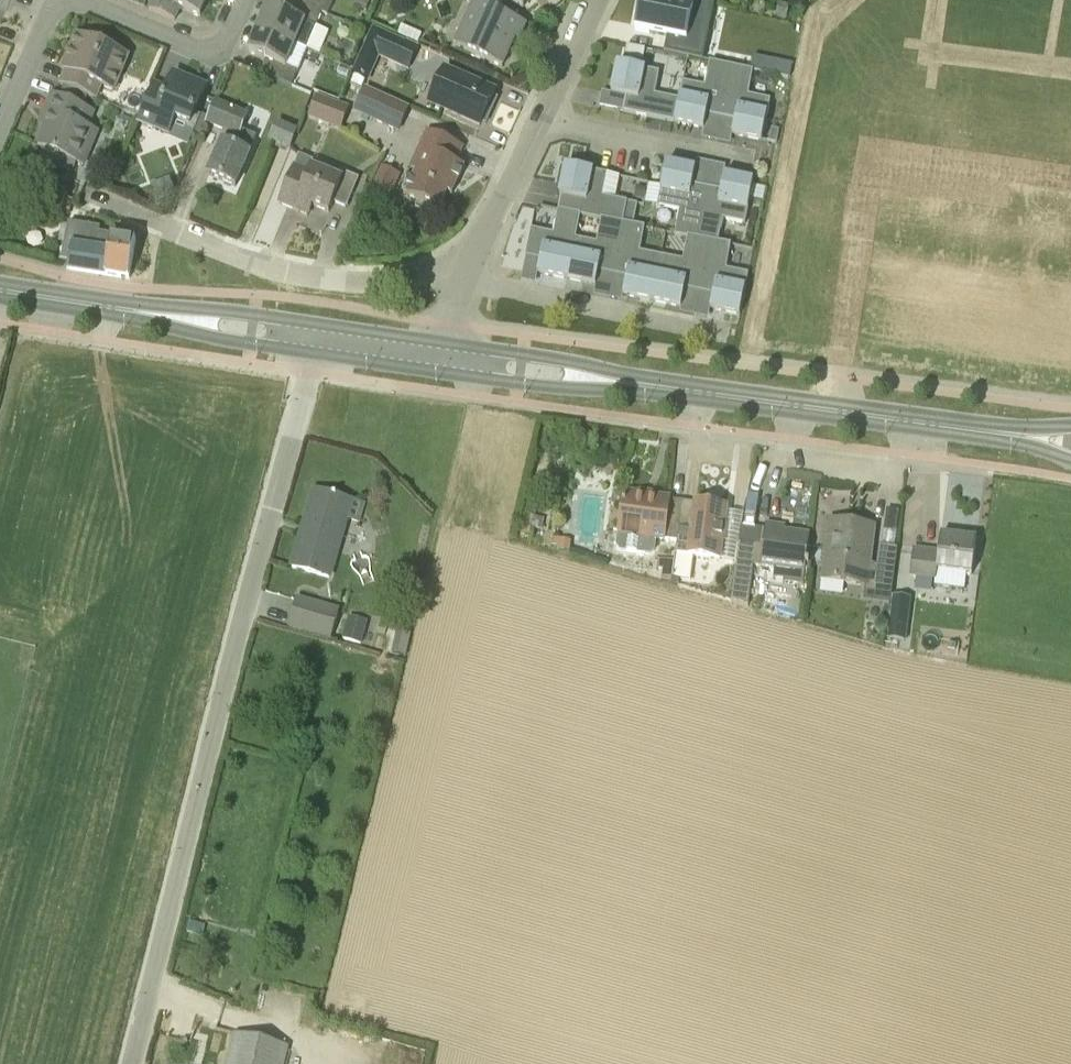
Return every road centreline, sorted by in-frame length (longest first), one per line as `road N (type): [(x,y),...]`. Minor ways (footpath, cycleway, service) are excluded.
road 1 (unclassified): [(131,1063),(314,339)]
road 2 (secondary): [(1070,443),(445,357)]
road 3 (residential): [(467,259),(392,278),(319,276),(262,263),(92,193)]
road 4 (secondary): [(314,339),(0,288)]
road 5 (residential): [(716,333),(461,275)]
road 6 (residential): [(755,158),(544,116)]
road 7 (residential): [(78,0),(199,50),(228,38),(244,0)]
road 8 (residential): [(467,259),(544,116)]
road 9 (residential): [(0,129),(61,0)]
road 10 (secondary): [(445,357),(314,339)]
road 11 (residential): [(544,116),(596,0)]

